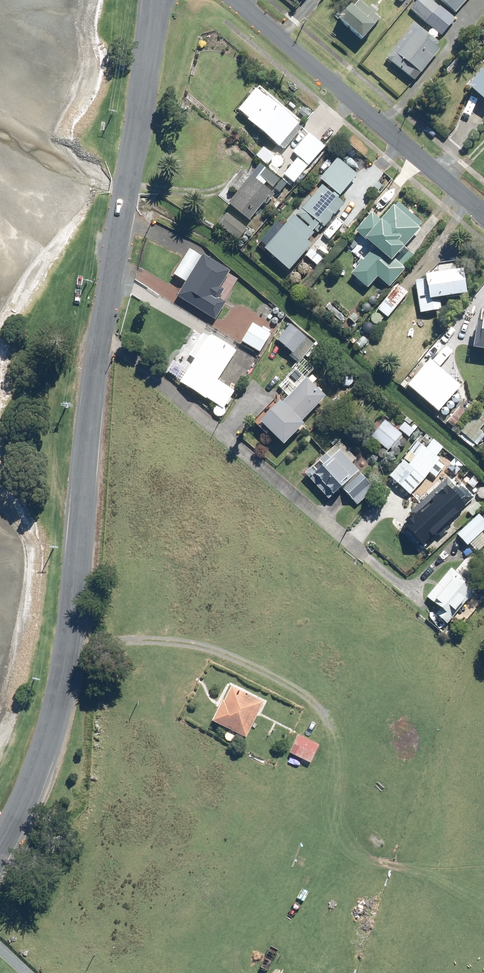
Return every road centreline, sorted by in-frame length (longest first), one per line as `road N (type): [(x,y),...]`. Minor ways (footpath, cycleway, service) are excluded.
road 1 (tertiary): [(0,851),(41,761),(65,672),(101,334),(154,0)]
road 2 (residential): [(483,215),(235,0)]

